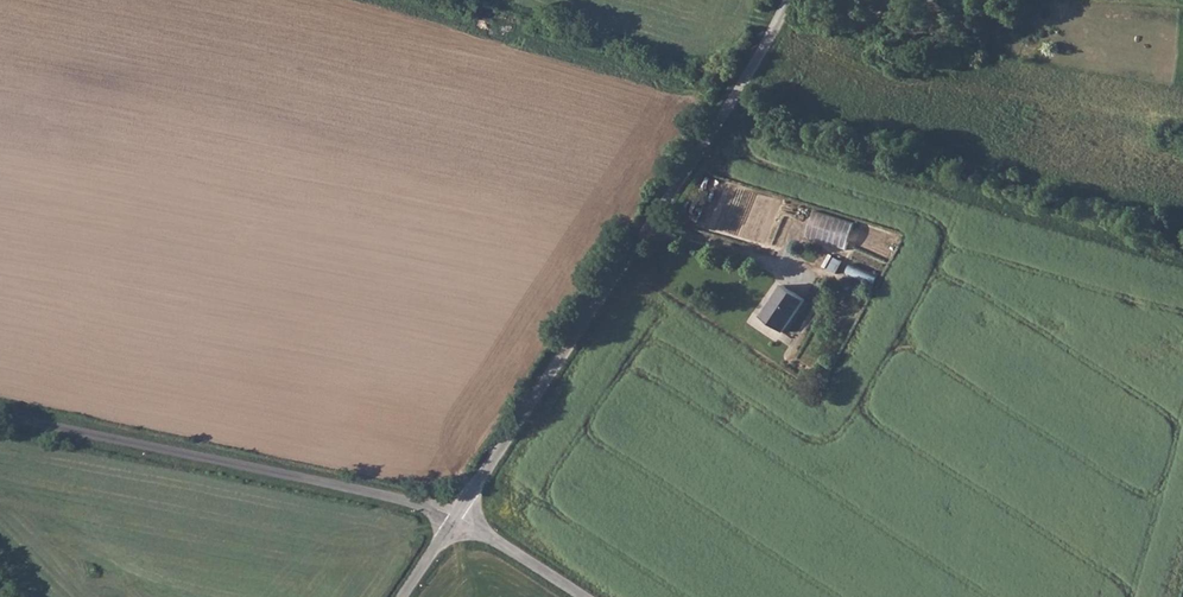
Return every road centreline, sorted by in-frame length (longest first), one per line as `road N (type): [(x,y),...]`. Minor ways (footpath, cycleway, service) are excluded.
road 1 (unclassified): [(790,0),(456,517)]
road 2 (unclassified): [(0,415),(456,517)]
road 3 (unclassified): [(456,517),(580,596)]

